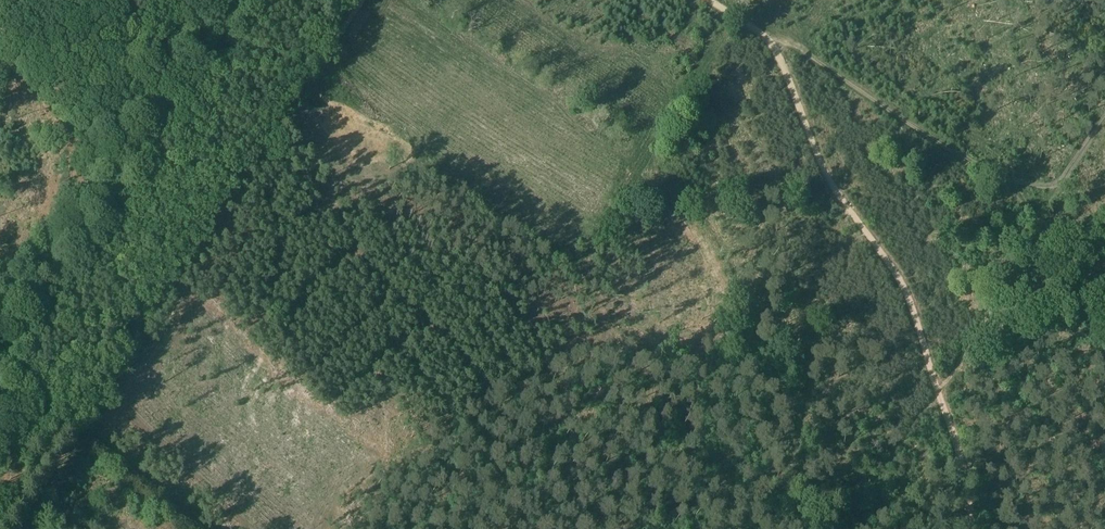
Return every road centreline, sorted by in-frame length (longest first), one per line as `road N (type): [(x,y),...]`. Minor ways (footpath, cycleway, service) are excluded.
road 1 (track): [(982,528),(907,294),(836,188),(769,38)]
road 2 (track): [(0,367),(190,528)]

